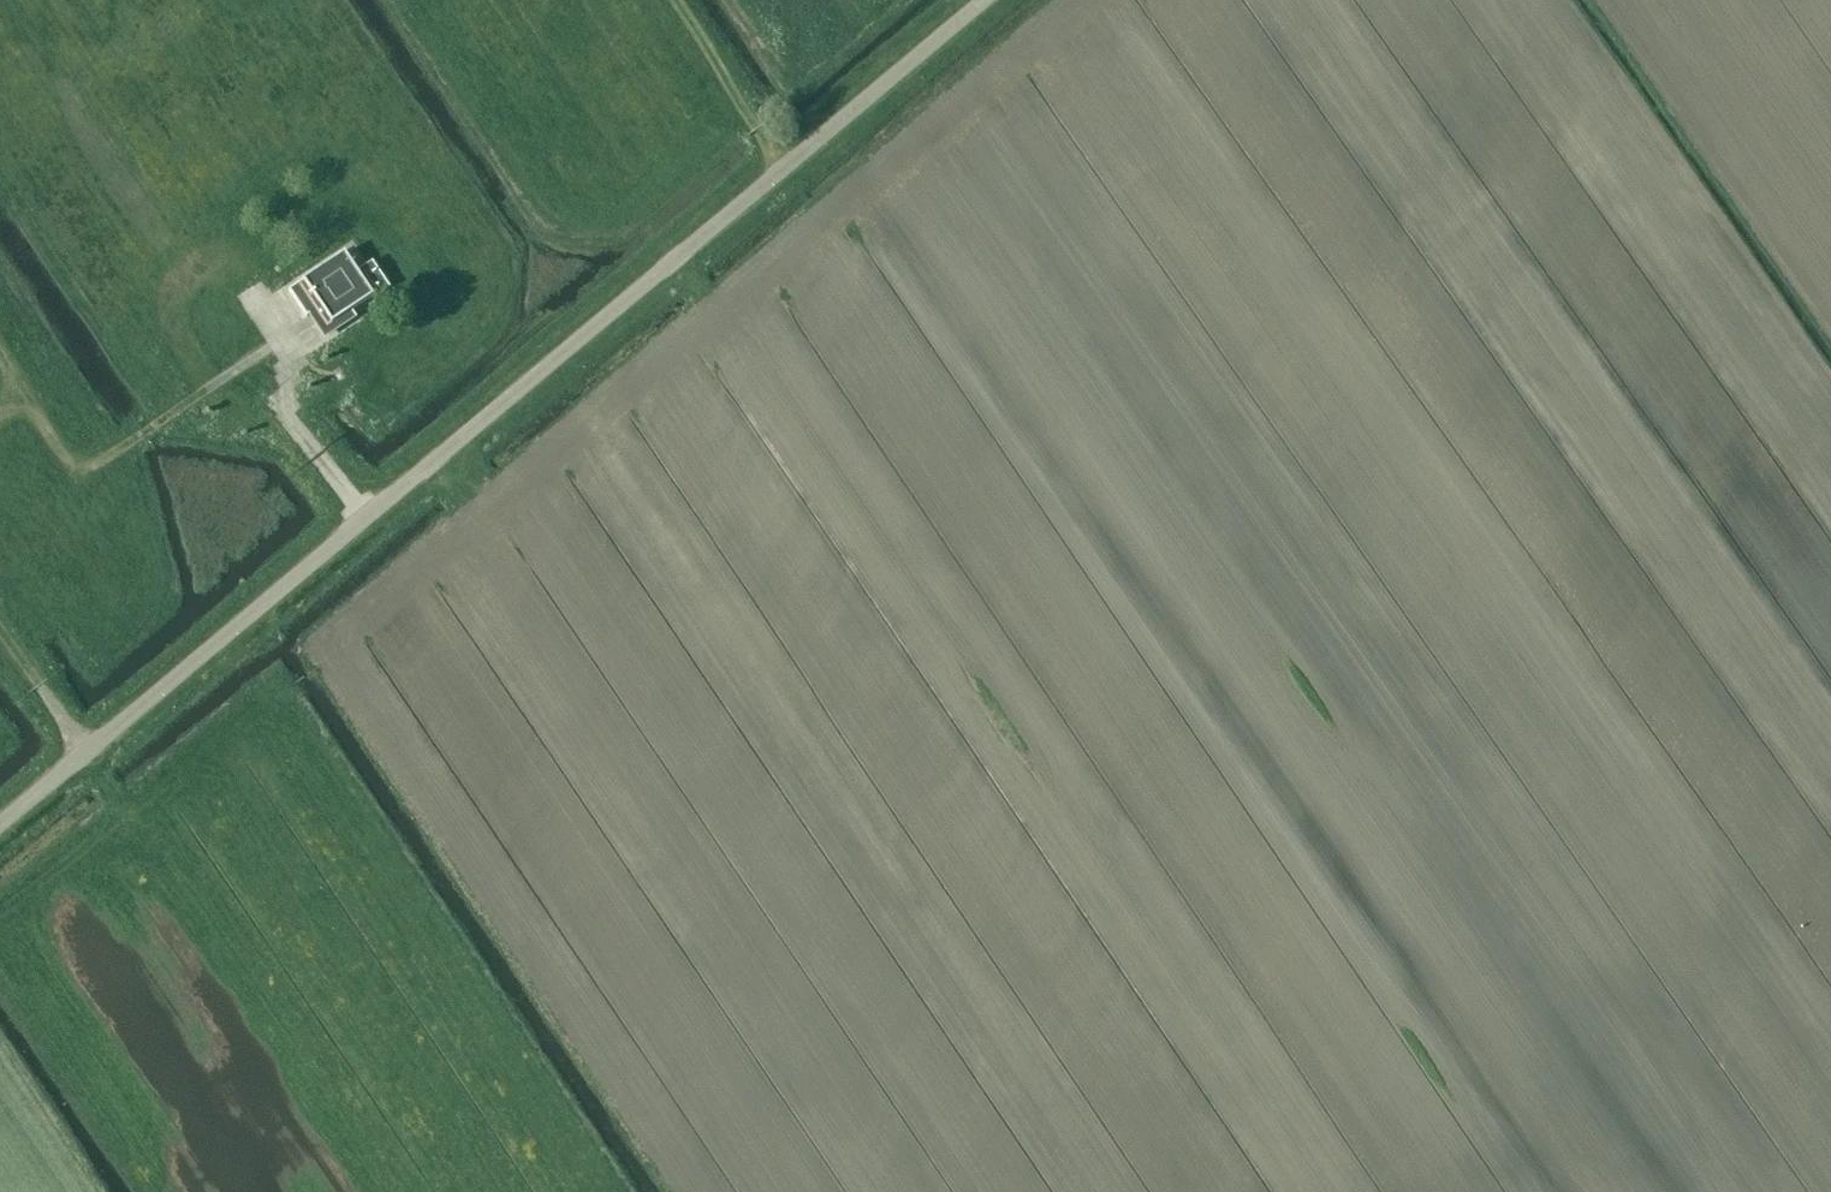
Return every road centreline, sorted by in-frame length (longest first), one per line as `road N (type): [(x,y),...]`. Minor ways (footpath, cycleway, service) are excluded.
road 1 (unclassified): [(0,823),(983,0)]
road 2 (track): [(783,168),(669,0)]

